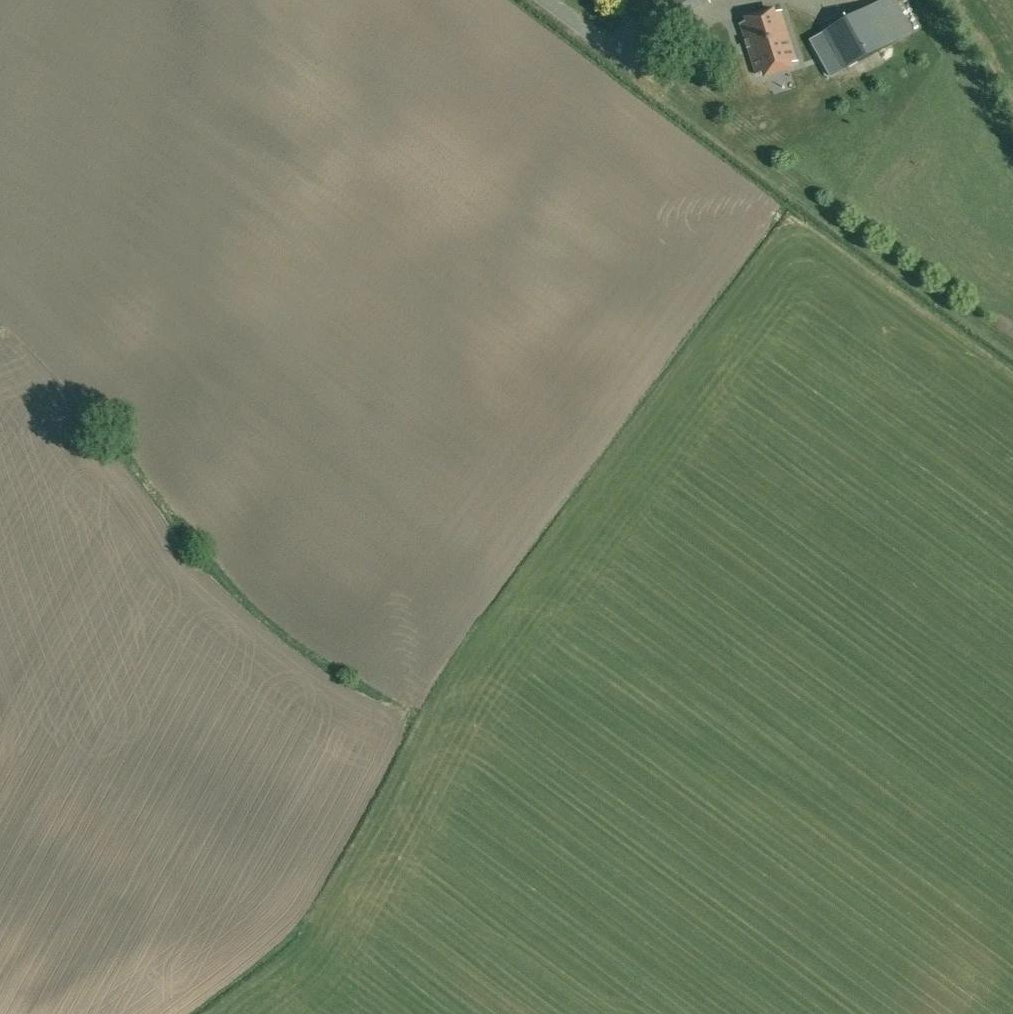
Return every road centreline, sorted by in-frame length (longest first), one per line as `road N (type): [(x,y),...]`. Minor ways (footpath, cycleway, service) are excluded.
road 1 (unclassified): [(673,41),(634,46),(607,38),(549,0)]

